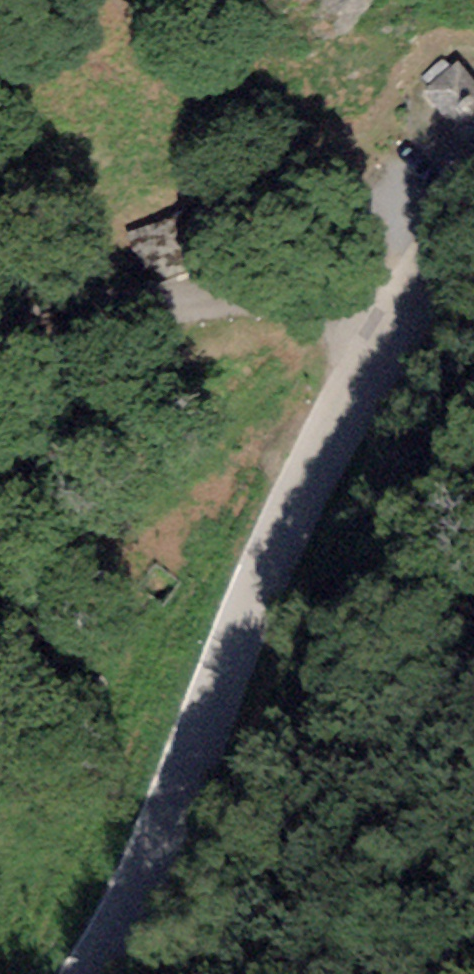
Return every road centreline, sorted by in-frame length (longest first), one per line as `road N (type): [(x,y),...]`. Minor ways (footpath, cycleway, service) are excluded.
road 1 (tertiary): [(92,973),(164,821),(270,529),(473,184)]
road 2 (track): [(452,219),(204,510),(0,774)]
road 3 (track): [(452,219),(200,287),(0,305)]

